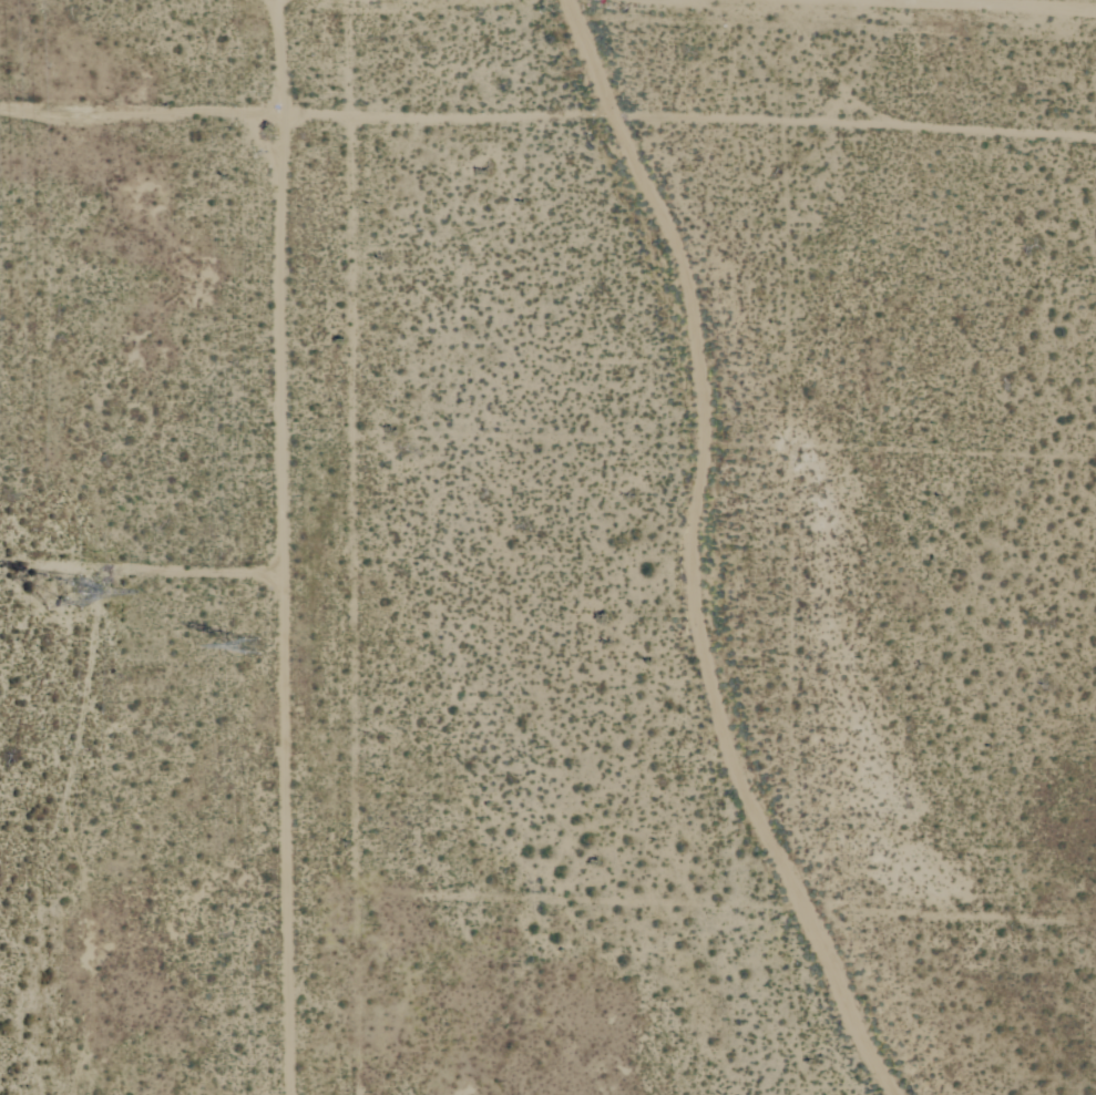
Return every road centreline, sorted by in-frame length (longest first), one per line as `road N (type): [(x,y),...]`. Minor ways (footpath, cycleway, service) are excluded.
road 1 (track): [(0,99),(352,119),(614,114),(786,122),(1095,44)]
road 2 (track): [(352,119),(354,1094)]
road 3 (track): [(807,911),(786,122)]
road 4 (track): [(354,891),(1095,923)]

